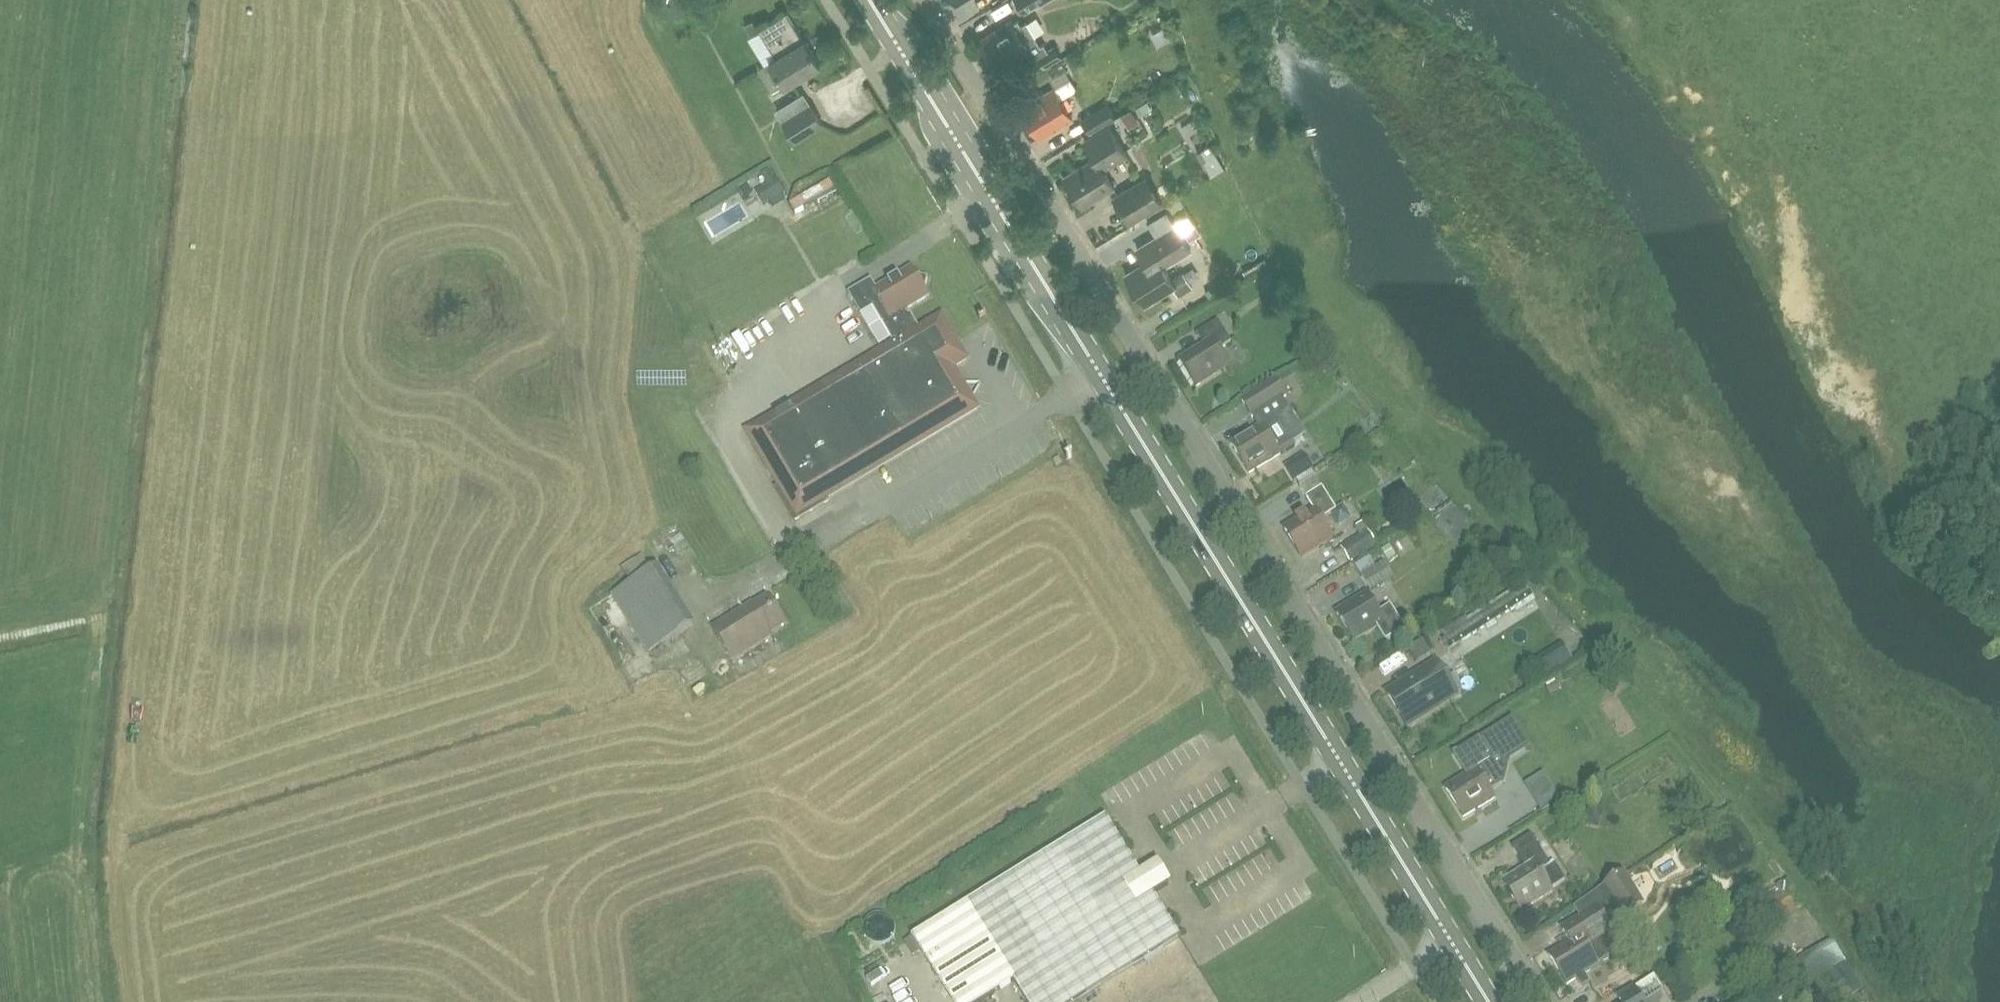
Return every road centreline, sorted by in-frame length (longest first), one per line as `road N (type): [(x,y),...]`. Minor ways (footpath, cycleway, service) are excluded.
road 1 (residential): [(1542,1001),(921,0)]
road 2 (secondary): [(1488,1001),(1102,376)]
road 3 (secondary): [(991,198),(869,0)]
road 4 (secondary): [(1102,376),(991,198)]

